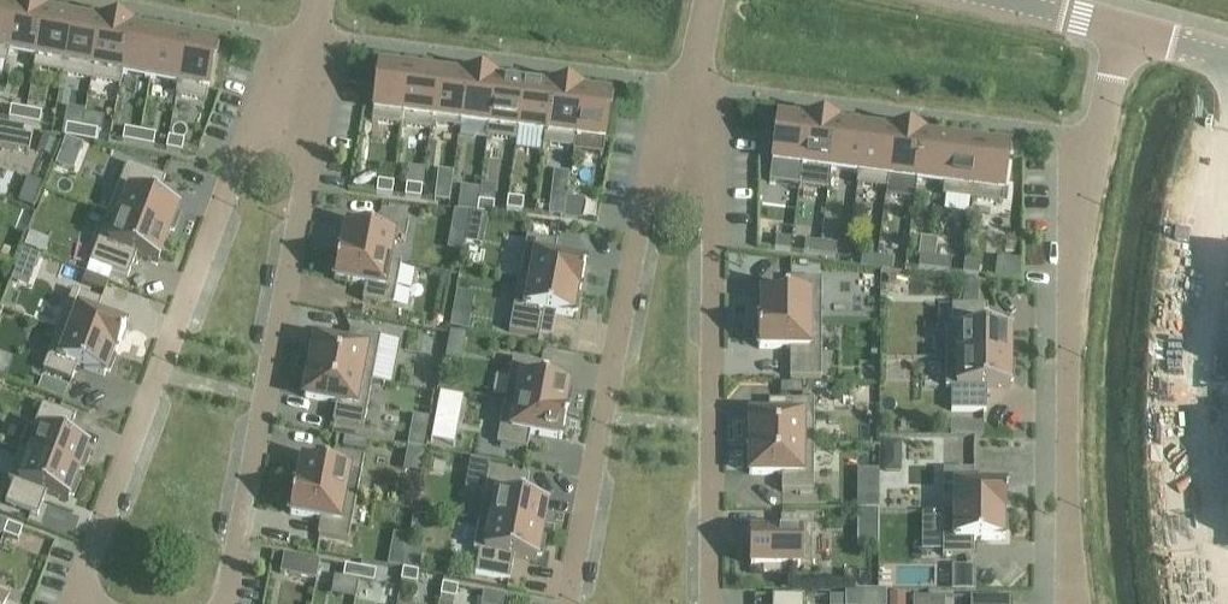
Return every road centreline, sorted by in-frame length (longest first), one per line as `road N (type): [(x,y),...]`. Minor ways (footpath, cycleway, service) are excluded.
road 1 (residential): [(70,603),(162,371),(239,137),(321,38)]
road 2 (residential): [(1084,603),(1065,337),(1124,31)]
road 3 (residential): [(321,38),(229,603)]
road 4 (residential): [(684,135),(642,197),(567,603)]
road 5 (residential): [(684,135),(710,204),(717,603)]
road 6 (residential): [(709,0),(684,135)]
road 7 (residential): [(1124,31),(1004,0)]

